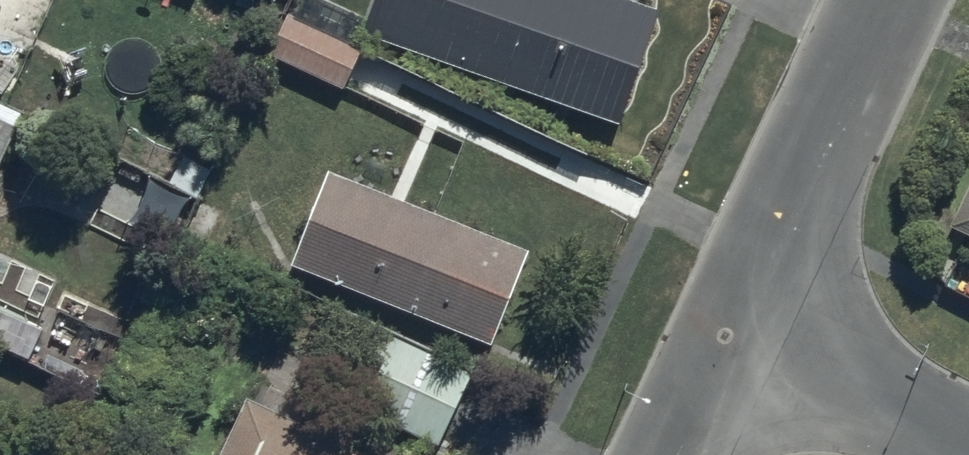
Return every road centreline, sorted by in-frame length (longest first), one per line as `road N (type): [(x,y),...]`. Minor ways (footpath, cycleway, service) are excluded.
road 1 (residential): [(888,0),(738,320)]
road 2 (residential): [(738,320),(968,451)]
road 3 (residential): [(738,320),(673,454)]

